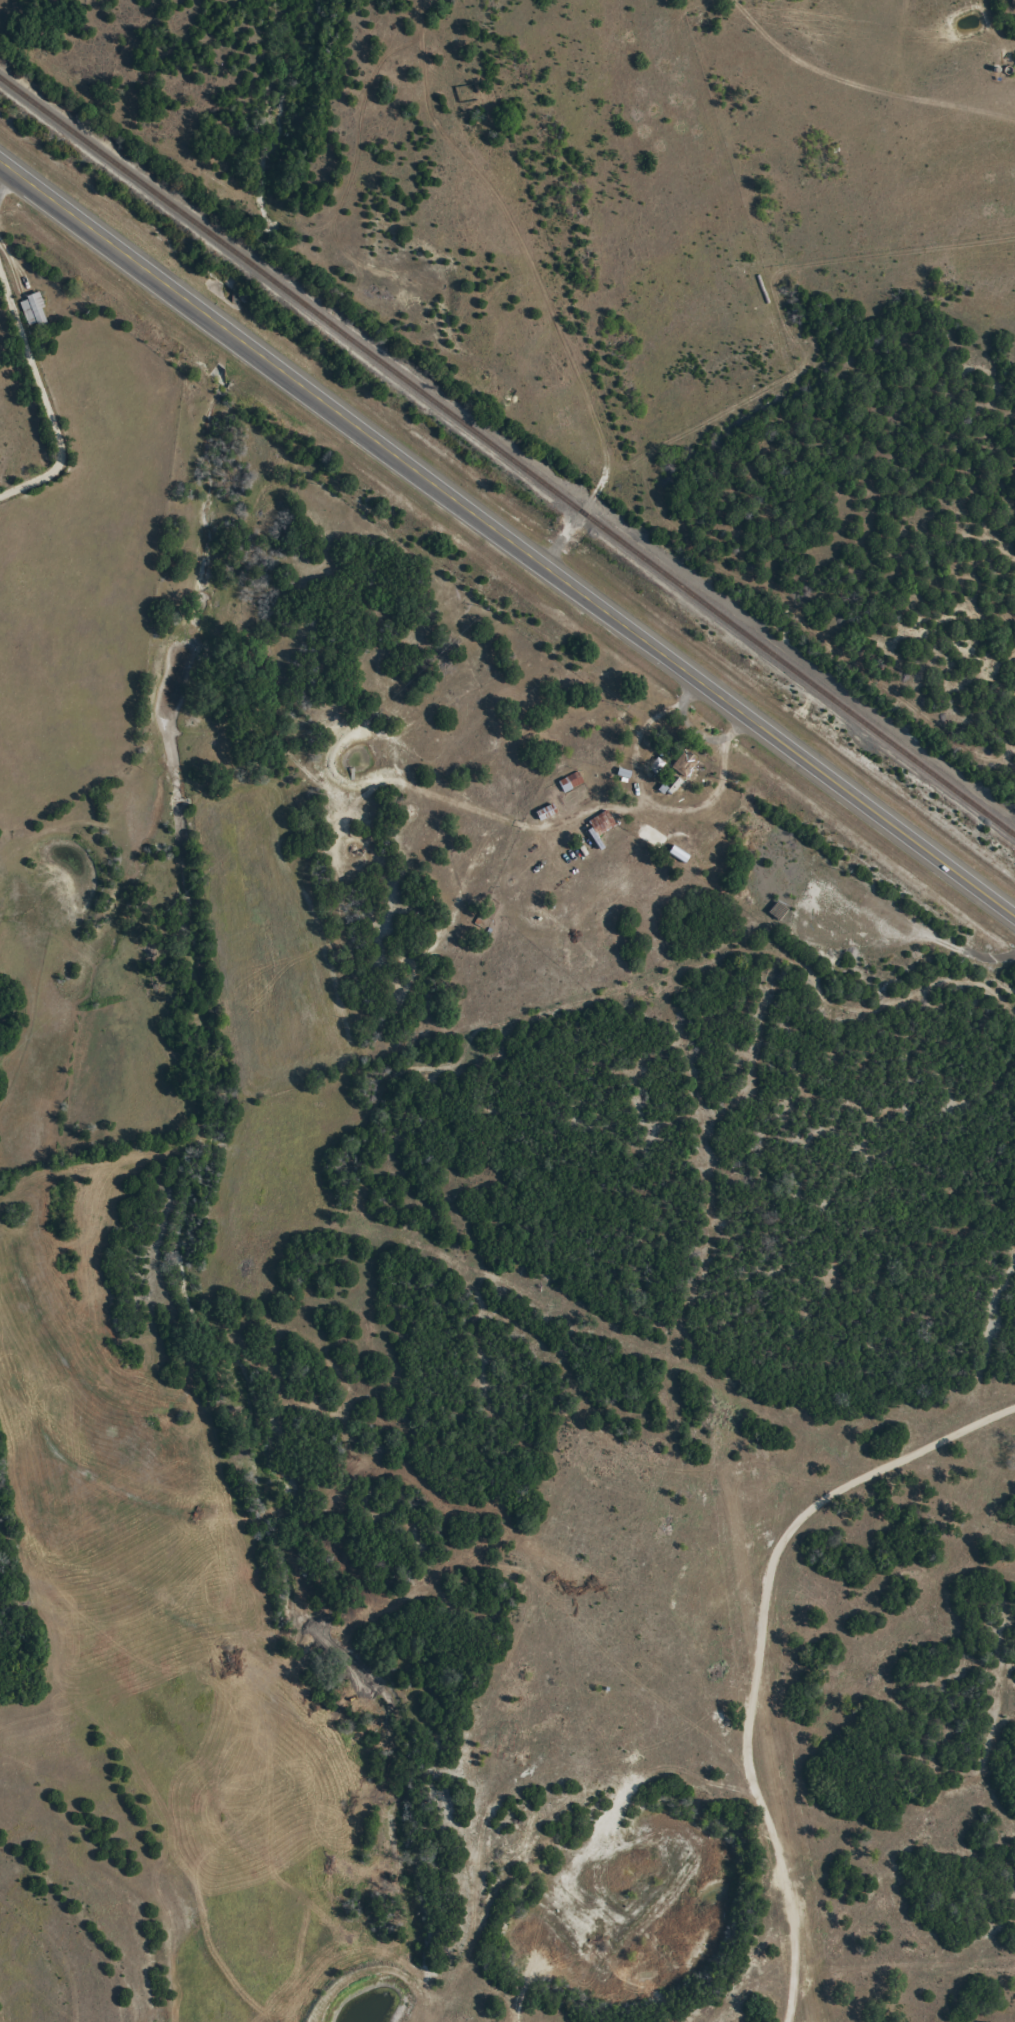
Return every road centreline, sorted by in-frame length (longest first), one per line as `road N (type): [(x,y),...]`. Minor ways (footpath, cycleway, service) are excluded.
road 1 (trunk): [(1014,916),(0,155)]
road 2 (track): [(542,564),(600,489),(604,447),(554,306),(507,212),(428,110),(422,11)]
road 3 (residential): [(0,500),(56,475),(74,455),(7,250),(5,216),(28,176)]

